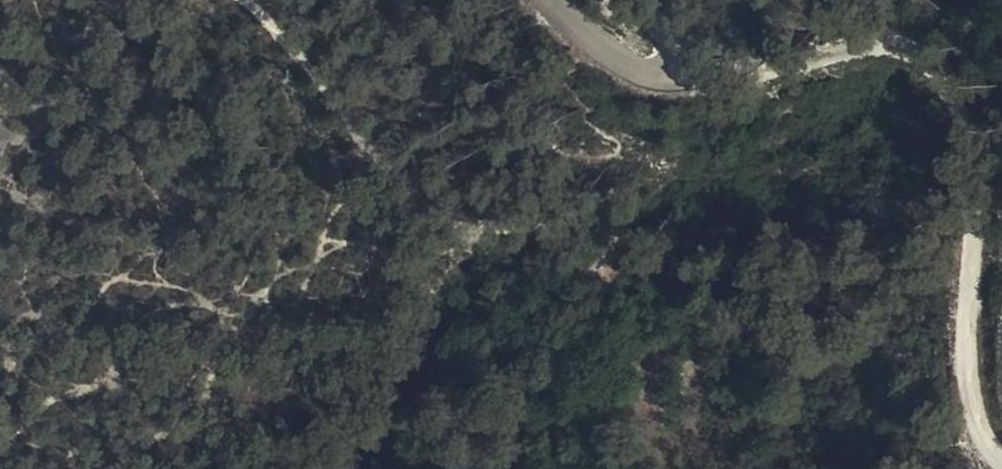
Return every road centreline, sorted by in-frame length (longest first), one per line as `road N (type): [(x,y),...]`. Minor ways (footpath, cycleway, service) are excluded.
road 1 (track): [(1001,456),(979,428),(961,354),(972,159),(961,113),(936,77),(896,44),(776,71),(675,67)]
road 2 (track): [(581,468),(564,384),(581,307),(576,240),(426,205),(246,0)]
road 3 (residential): [(650,77),(606,58),(547,0)]

